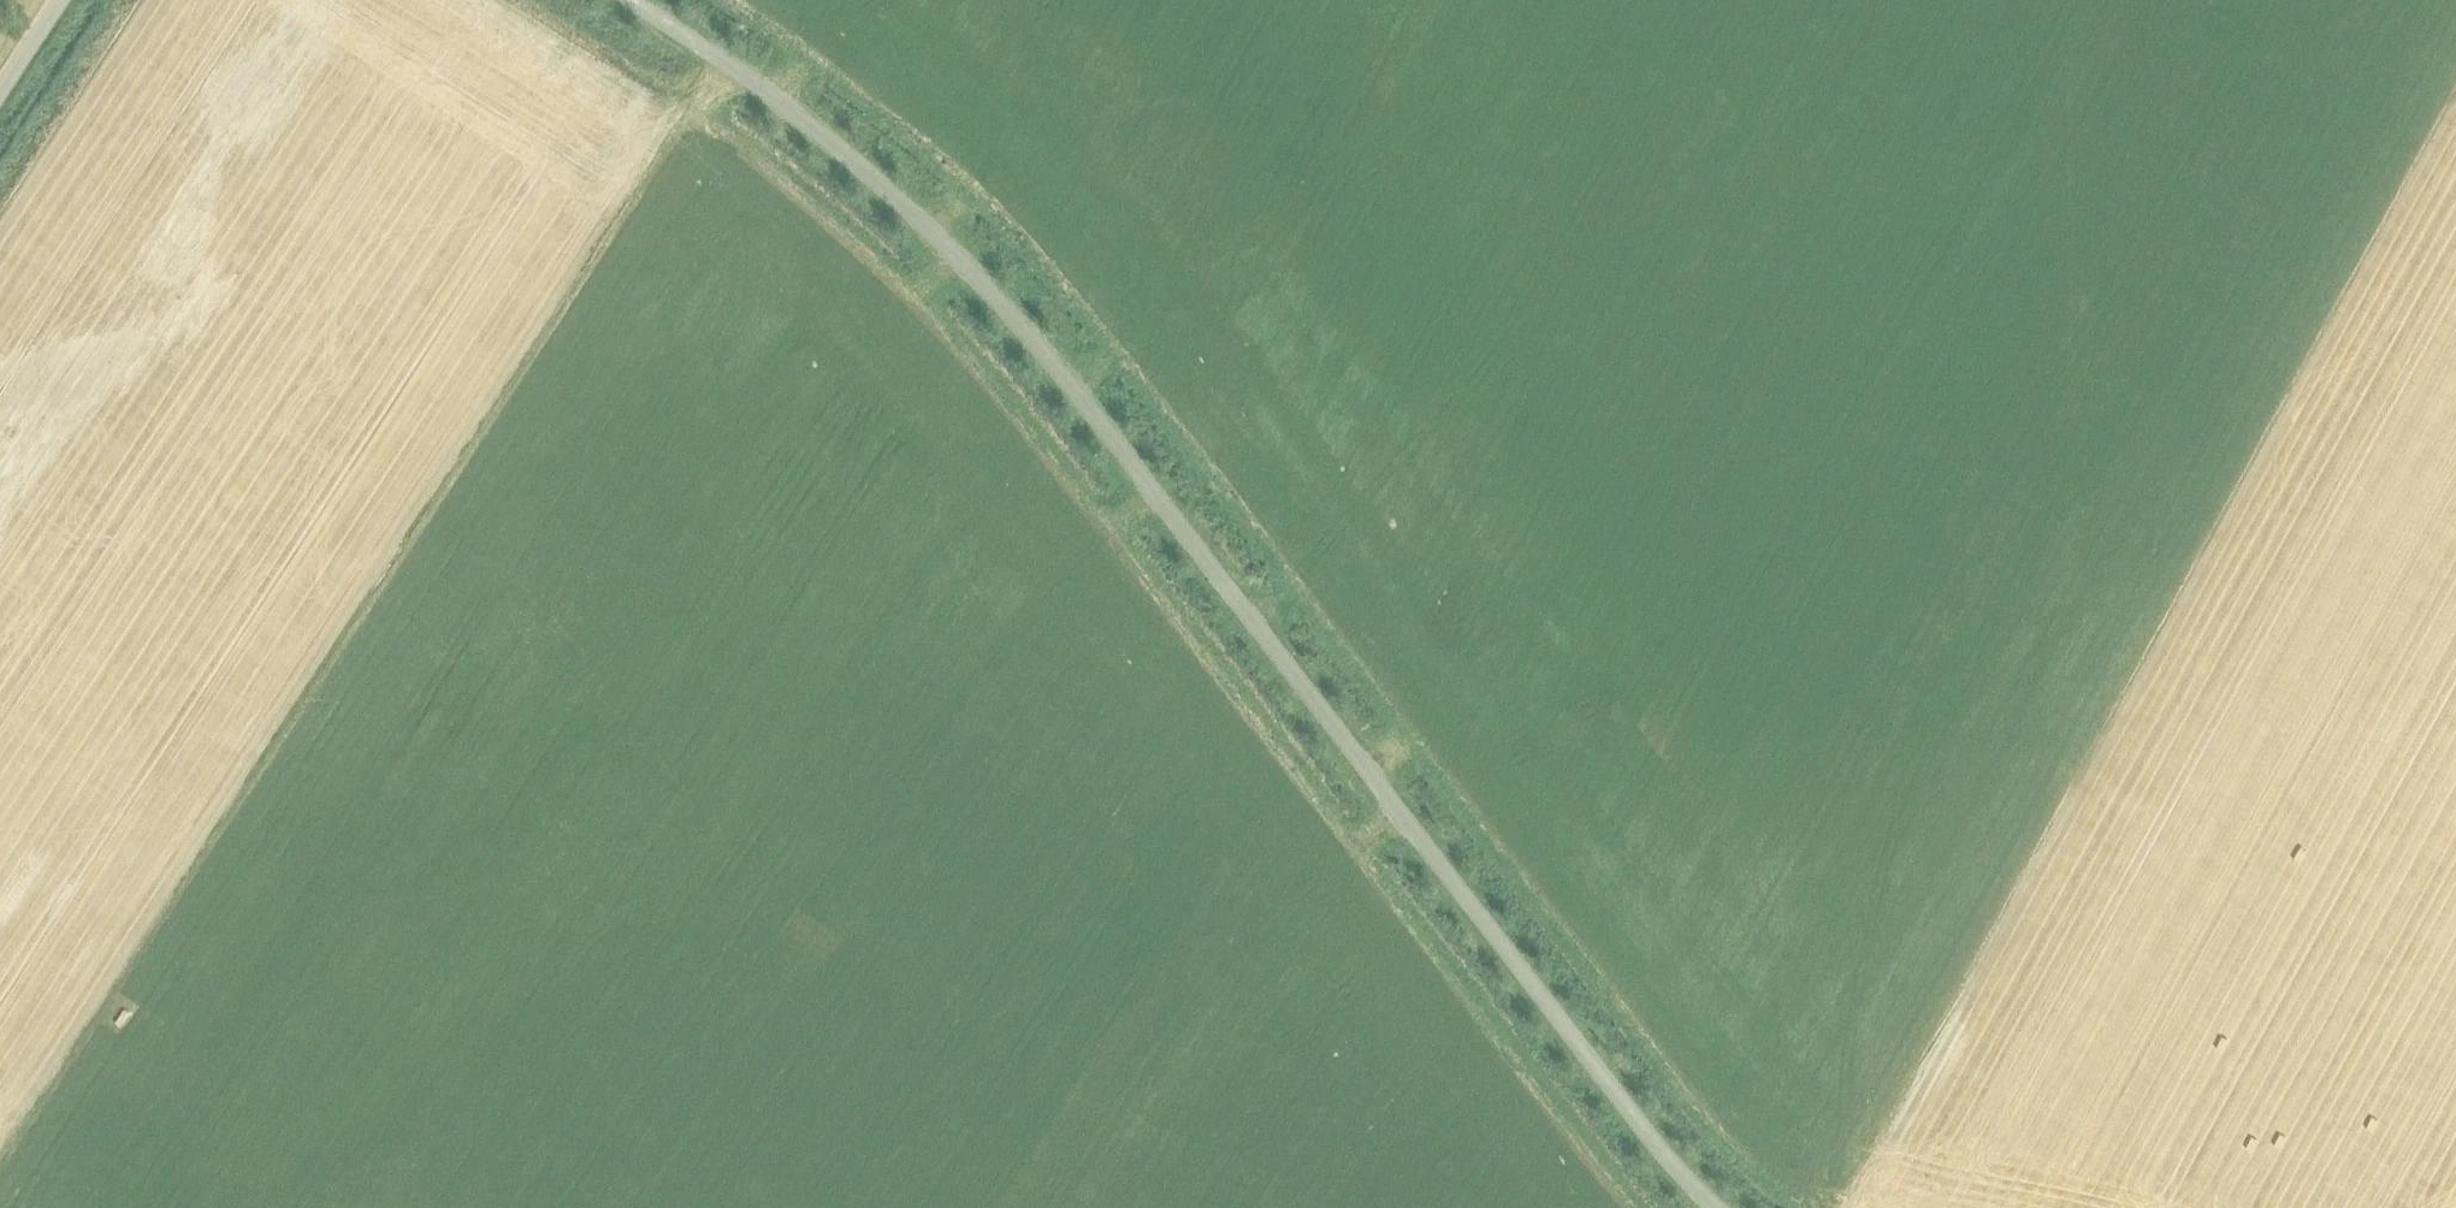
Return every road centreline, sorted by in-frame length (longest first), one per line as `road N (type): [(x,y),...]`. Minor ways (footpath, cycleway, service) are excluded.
road 1 (unclassified): [(1717,1207),(1690,1185),(1028,317),(896,169),(814,103),(650,0)]

